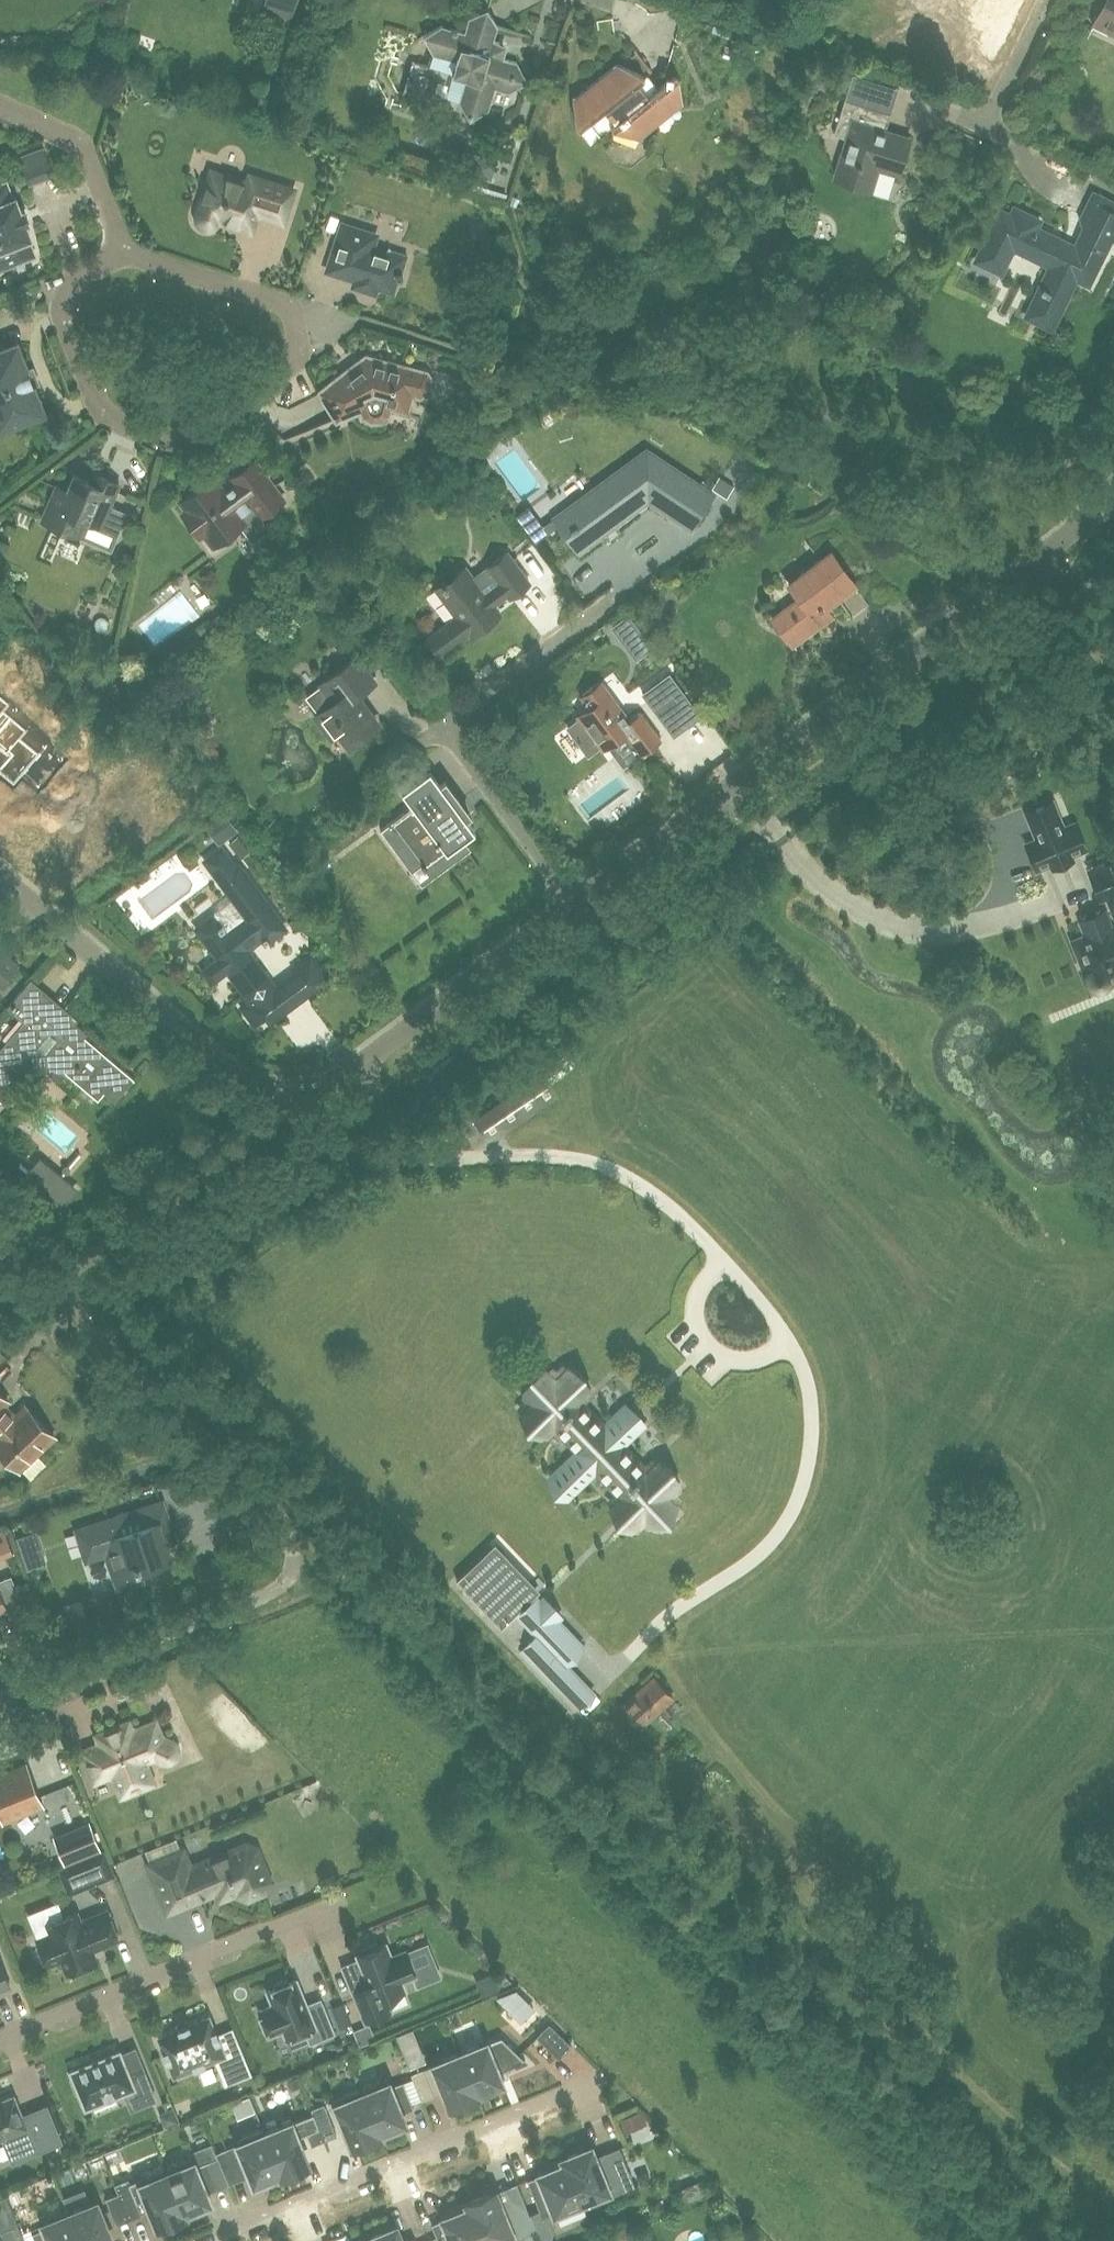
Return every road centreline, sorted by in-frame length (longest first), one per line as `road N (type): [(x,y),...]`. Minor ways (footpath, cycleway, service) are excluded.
road 1 (unclassified): [(575,907),(349,1085),(307,1099),(278,1094),(240,1073),(0,875)]
road 2 (residential): [(0,1699),(269,1595),(290,1577),(295,1557),(292,1537),(68,1306)]
road 3 (unclassified): [(575,907),(1113,502)]
road 4 (residential): [(123,256),(78,286),(69,310),(107,419),(143,433),(196,440),(297,370),(314,306),(225,281)]
road 5 (unclassified): [(575,907),(466,744),(462,705),(639,565)]
road 6 (residential): [(597,2082),(214,2240)]
road 7 (residential): [(0,2044),(348,1905)]
road 8 (residential): [(123,256),(92,157),(68,135),(0,105)]

